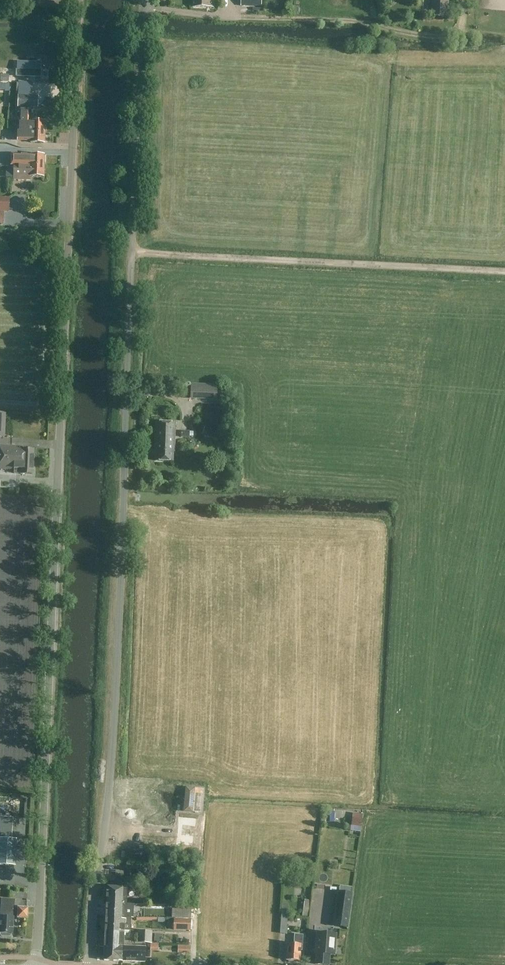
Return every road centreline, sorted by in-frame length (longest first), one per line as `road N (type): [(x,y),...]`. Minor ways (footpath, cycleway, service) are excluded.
road 1 (unclassified): [(91,964),(118,634),(142,0)]
road 2 (unclassified): [(37,964),(79,0)]
road 3 (track): [(131,256),(504,272)]
road 4 (track): [(235,18),(355,21),(441,36),(455,35),(462,23)]

